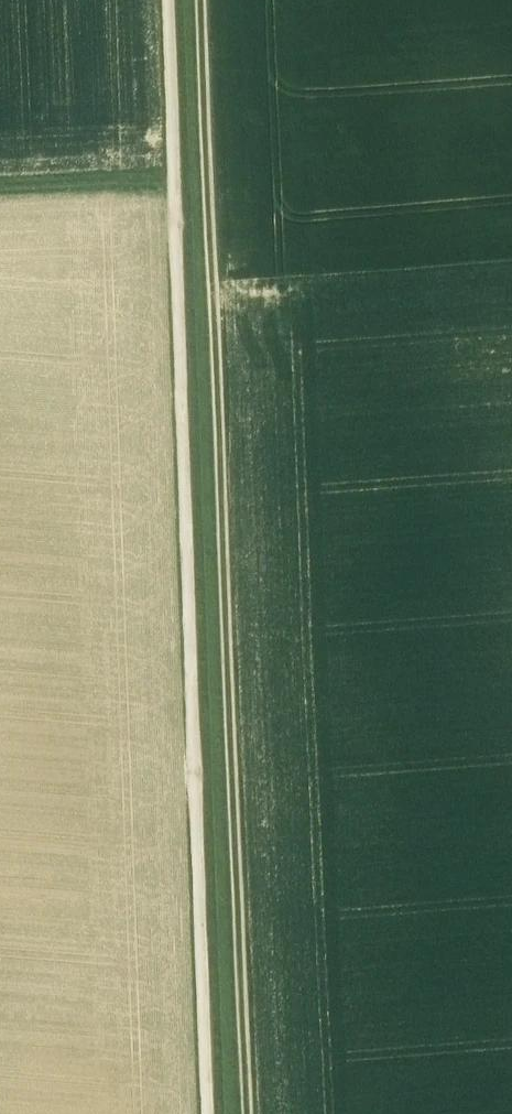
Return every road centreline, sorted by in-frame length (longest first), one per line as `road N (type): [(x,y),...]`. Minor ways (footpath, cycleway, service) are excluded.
road 1 (track): [(231,1113),(223,1017),(228,753),(200,0)]
road 2 (track): [(167,0),(208,1113)]
road 3 (track): [(0,187),(174,184)]

